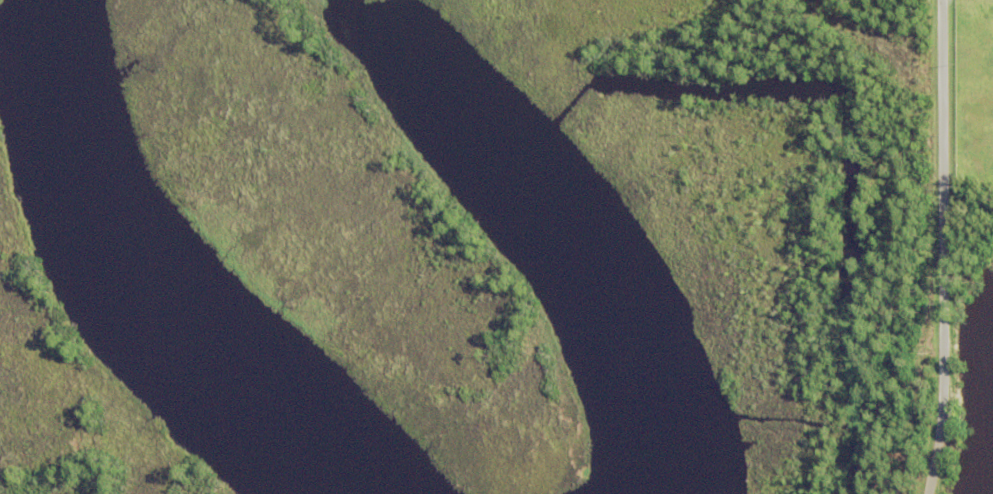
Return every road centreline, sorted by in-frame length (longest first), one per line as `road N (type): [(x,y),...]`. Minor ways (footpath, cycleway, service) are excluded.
road 1 (residential): [(928,493),(944,395),(943,0)]

